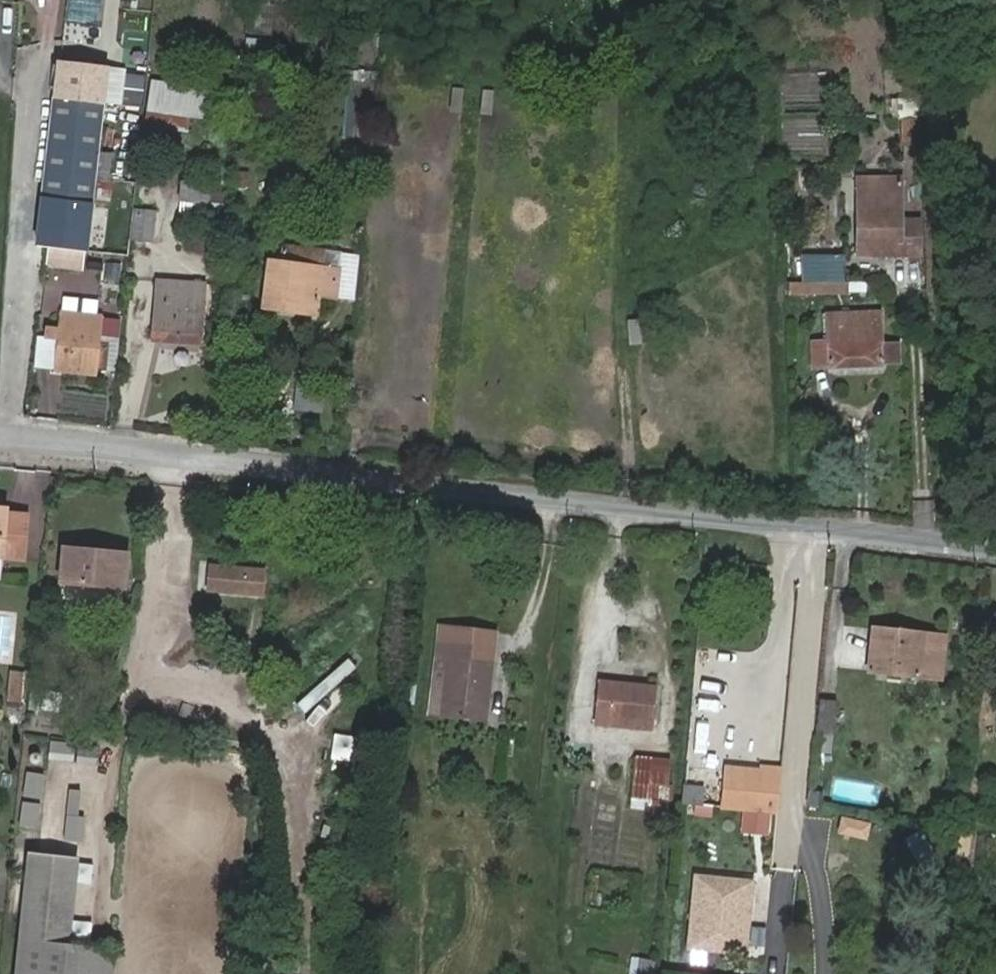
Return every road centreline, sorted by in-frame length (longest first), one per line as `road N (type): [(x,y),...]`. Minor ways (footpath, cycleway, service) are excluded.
road 1 (unclassified): [(995,549),(0,442)]

